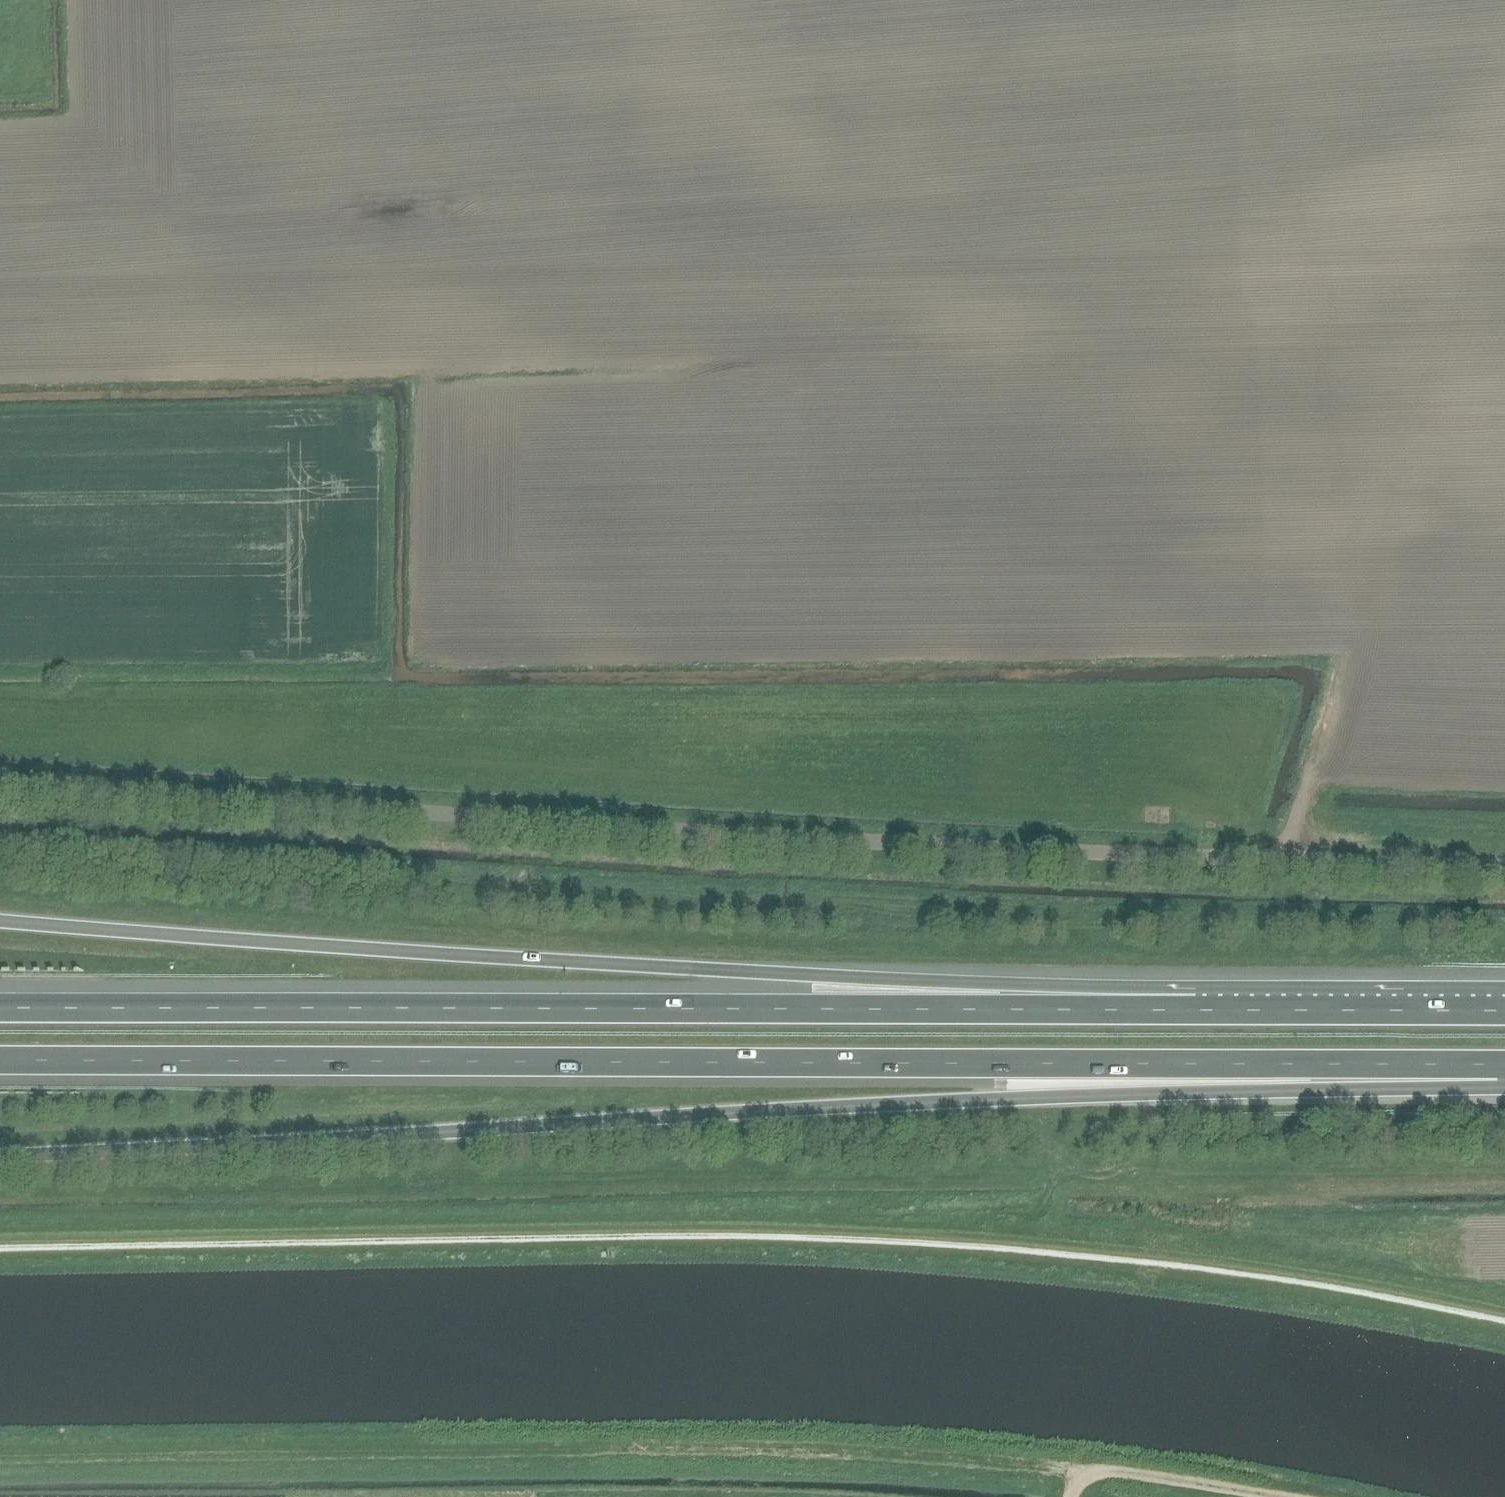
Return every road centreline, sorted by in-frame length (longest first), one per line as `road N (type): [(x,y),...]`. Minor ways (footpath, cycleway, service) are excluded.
road 1 (motorway): [(0,1159),(1346,1087),(1504,1064)]
road 2 (motorway): [(0,1065),(1504,1063)]
road 3 (motorway): [(1198,1008),(1007,986),(0,924)]
road 4 (motorway): [(1198,1008),(0,1003)]
road 5 (unclassified): [(506,798),(1139,843),(1504,855)]
road 6 (unclassified): [(506,798),(0,781)]
road 7 (motorway): [(1504,1009),(1198,1008)]

